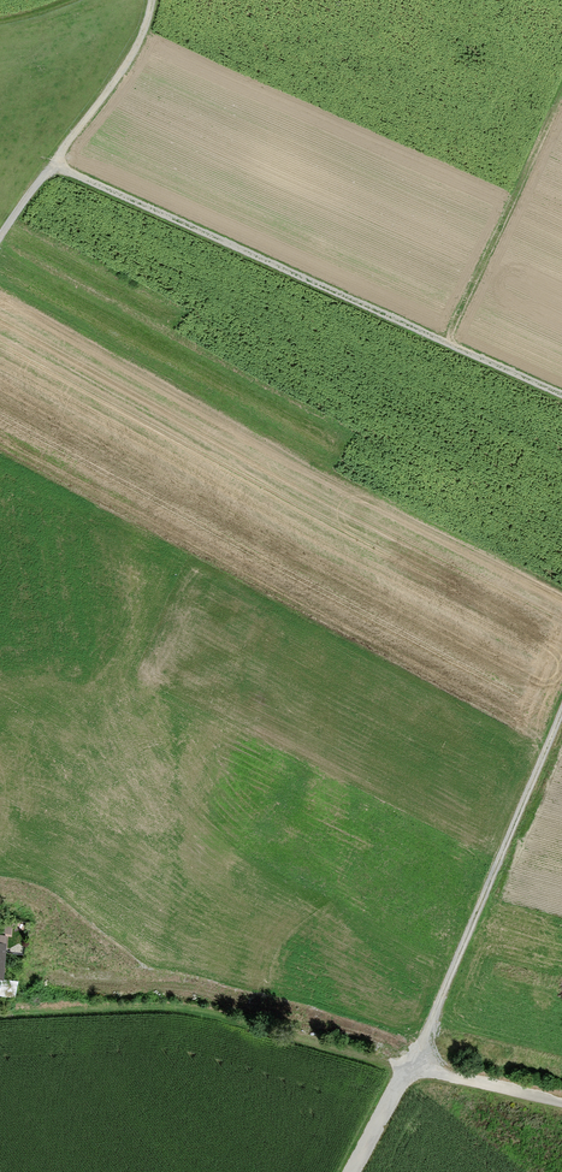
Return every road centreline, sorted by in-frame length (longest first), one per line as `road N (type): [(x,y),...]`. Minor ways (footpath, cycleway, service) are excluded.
road 1 (track): [(561,398),(52,166)]
road 2 (track): [(350,1171),(402,1077),(418,1065),(561,706)]
road 3 (track): [(0,238),(129,58),(151,0)]
road 4 (track): [(418,1065),(561,1104)]

